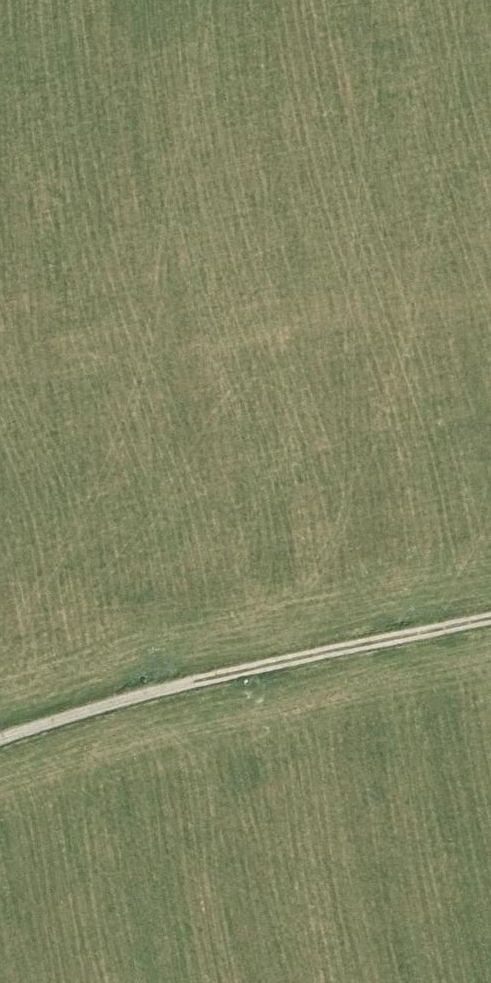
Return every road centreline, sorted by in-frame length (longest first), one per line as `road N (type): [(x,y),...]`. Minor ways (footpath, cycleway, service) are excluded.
road 1 (track): [(0,744),(180,688),(490,620)]

